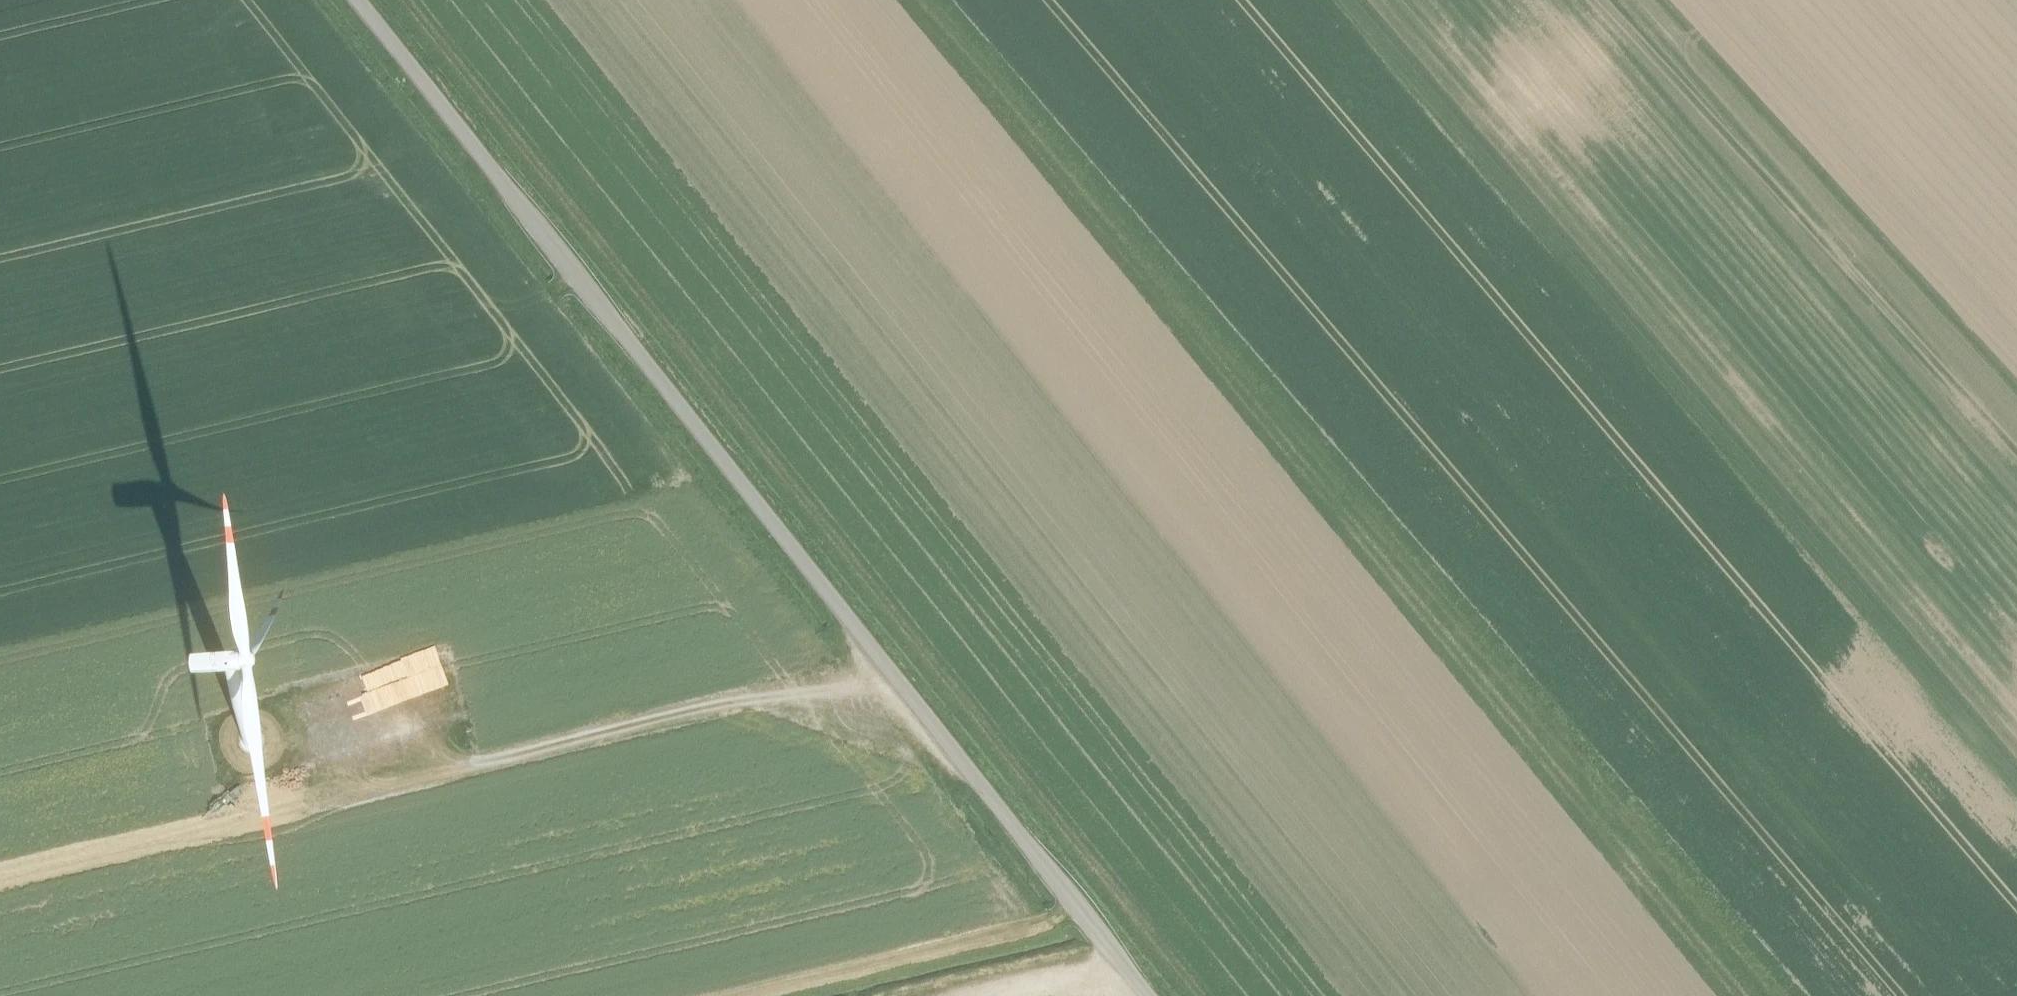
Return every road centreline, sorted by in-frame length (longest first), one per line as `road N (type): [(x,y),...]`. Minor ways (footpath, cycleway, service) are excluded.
road 1 (unclassified): [(1151,995),(356,0)]
road 2 (track): [(896,674),(680,711),(472,764),(323,758)]

